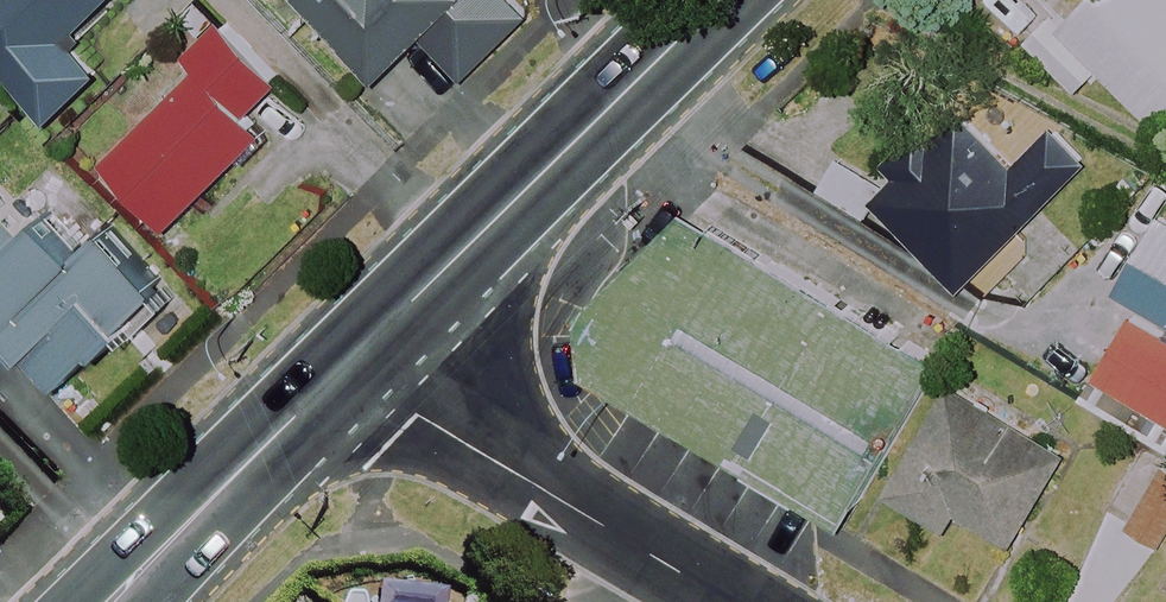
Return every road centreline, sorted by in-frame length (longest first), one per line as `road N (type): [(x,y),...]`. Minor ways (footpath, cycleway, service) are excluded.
road 1 (secondary): [(358,357),(722,0)]
road 2 (residential): [(733,601),(416,413),(358,357)]
road 3 (secondary): [(107,601),(358,357)]

